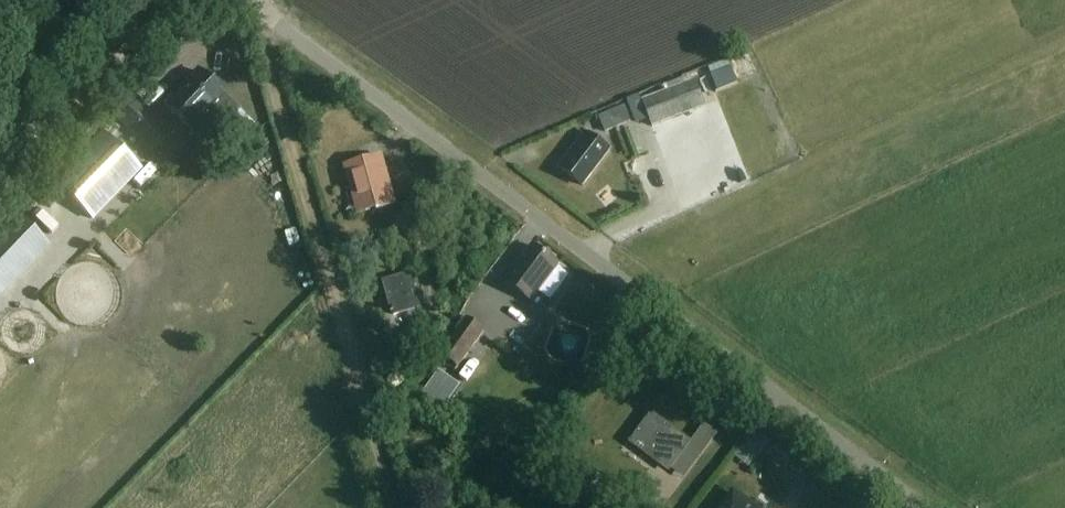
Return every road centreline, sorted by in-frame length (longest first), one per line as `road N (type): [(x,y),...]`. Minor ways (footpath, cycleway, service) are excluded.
road 1 (unclassified): [(924,507),(248,0)]
road 2 (track): [(262,13),(263,51),(389,507)]
road 3 (track): [(194,0),(0,183)]

